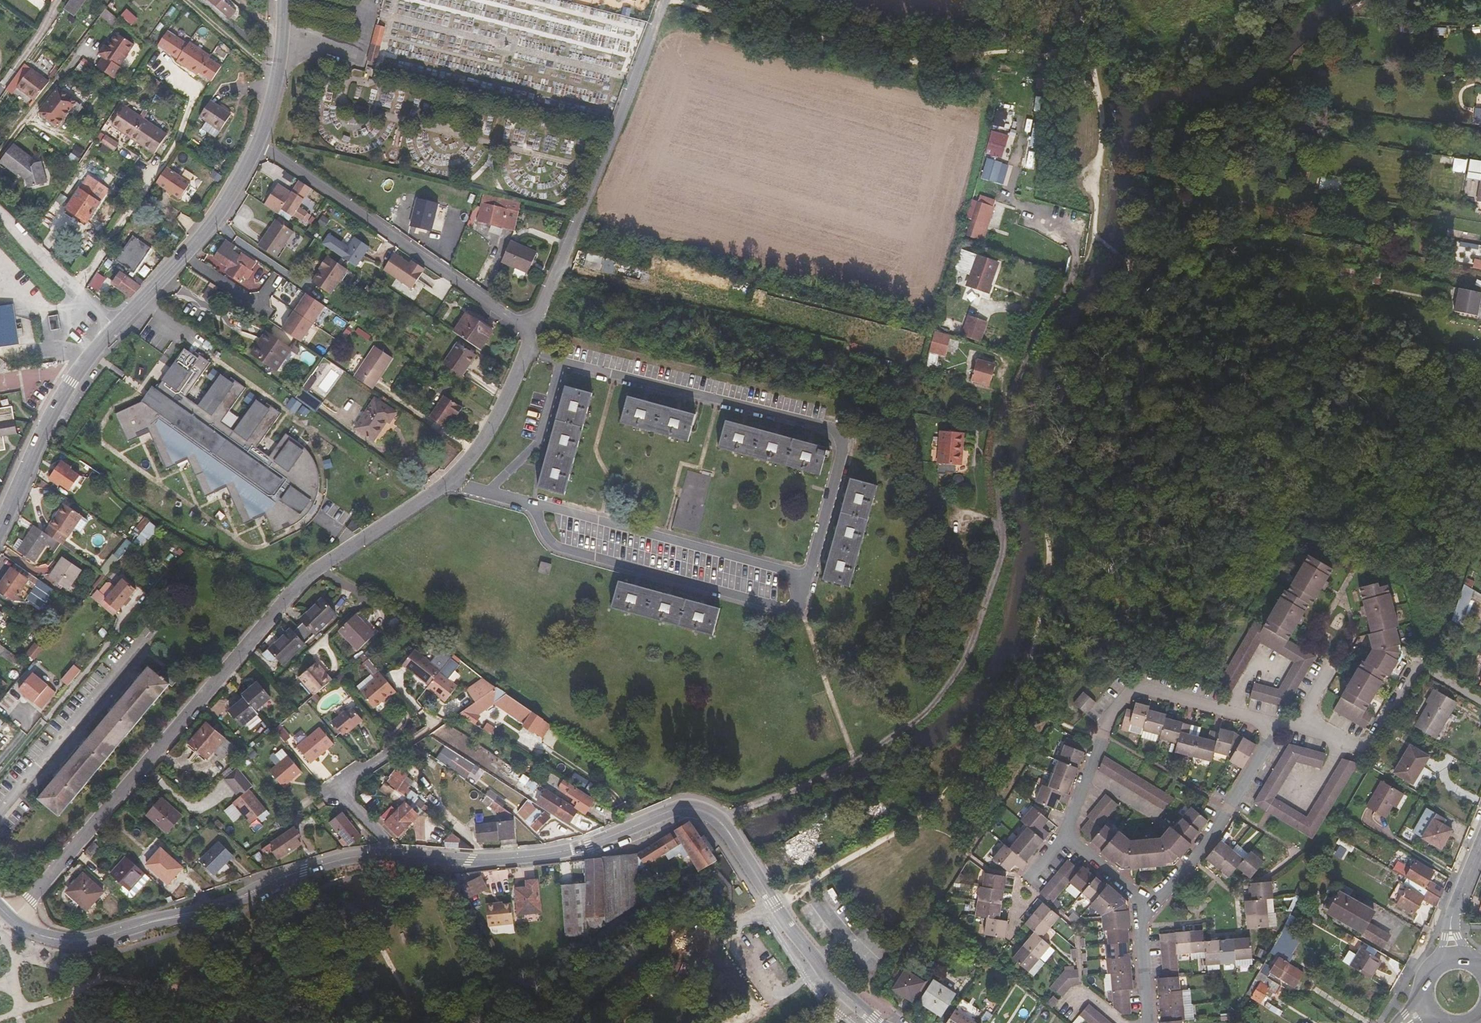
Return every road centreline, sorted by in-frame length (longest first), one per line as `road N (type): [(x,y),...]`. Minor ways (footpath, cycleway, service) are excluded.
road 1 (residential): [(525,332),(524,355),(472,453),(446,482),(295,588),(12,917)]
road 2 (residential): [(723,825),(806,793),(899,740),(959,684),(996,599),(1010,532),(999,455),(1006,404),(1034,335),(1077,266)]
road 3 (tertiary): [(12,917),(55,939),(93,940),(212,908),(279,876),(393,858)]
road 4 (tertiary): [(393,858),(551,853),(673,810),(723,825)]
road 5 (residential): [(525,332),(256,144)]
road 6 (residential): [(1062,835),(1110,713),(1131,691),(1274,723)]
road 7 (tertiary): [(723,825),(831,983),(878,1022)]
road 8 (tertiary): [(114,328),(193,243),(256,144)]
road 9 (tertiary): [(0,527),(64,392),(114,328)]
road 10 (residential): [(1138,902),(1161,894),(1212,833),(1274,723)]
road 11 (residential): [(1306,729),(1365,745),(1383,736),(1425,666)]
road 12 (residential): [(0,212),(114,328)]
road 13 (tertiary): [(256,144),(280,58),(284,0)]
road 14 (residential): [(393,858),(344,794),(347,781),(388,751)]
road 15 (residential): [(1149,1022),(1138,902)]

